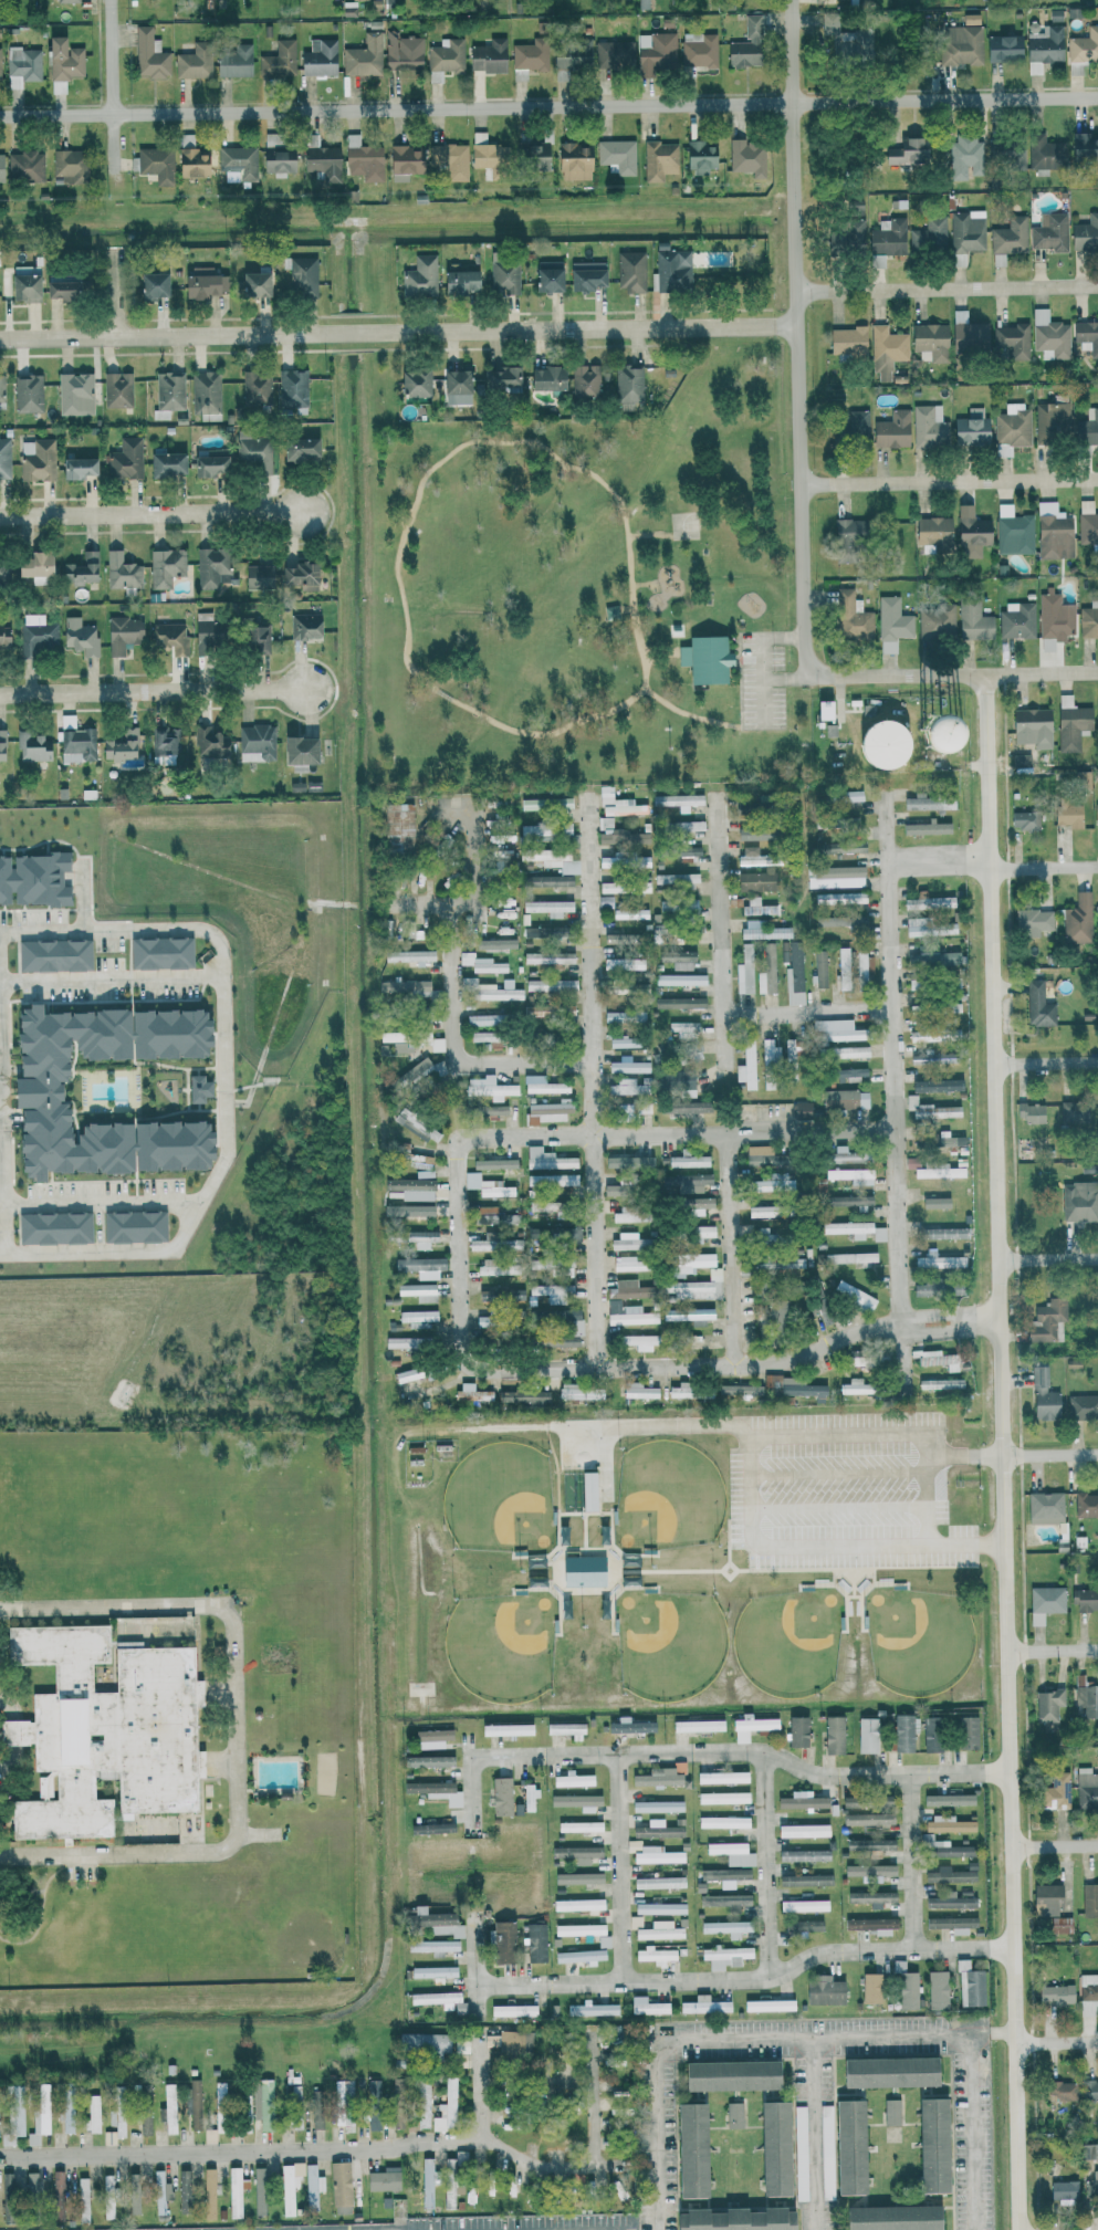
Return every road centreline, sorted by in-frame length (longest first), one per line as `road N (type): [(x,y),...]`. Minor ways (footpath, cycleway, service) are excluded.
road 1 (residential): [(1018,2229),(1001,1061),(985,673)]
road 2 (residential): [(1097,96),(0,115)]
road 3 (residential): [(2,1093),(10,1252),(177,1248),(229,1151),(221,941),(209,929),(0,931)]
road 4 (residential): [(775,325),(0,338)]
road 5 (residential): [(805,677),(793,0)]
road 6 (residential): [(0,693),(306,690)]
road 7 (residential): [(0,515),(305,511)]
road 8 (residential): [(801,483),(1097,477)]
road 9 (residential): [(805,677),(1097,671)]
road 10 (residential): [(1097,285),(830,290)]
road 11 (residential): [(0,981),(222,974)]
road 12 (residential): [(0,1204),(202,1201)]
road 13 (residential): [(115,180),(113,0)]

